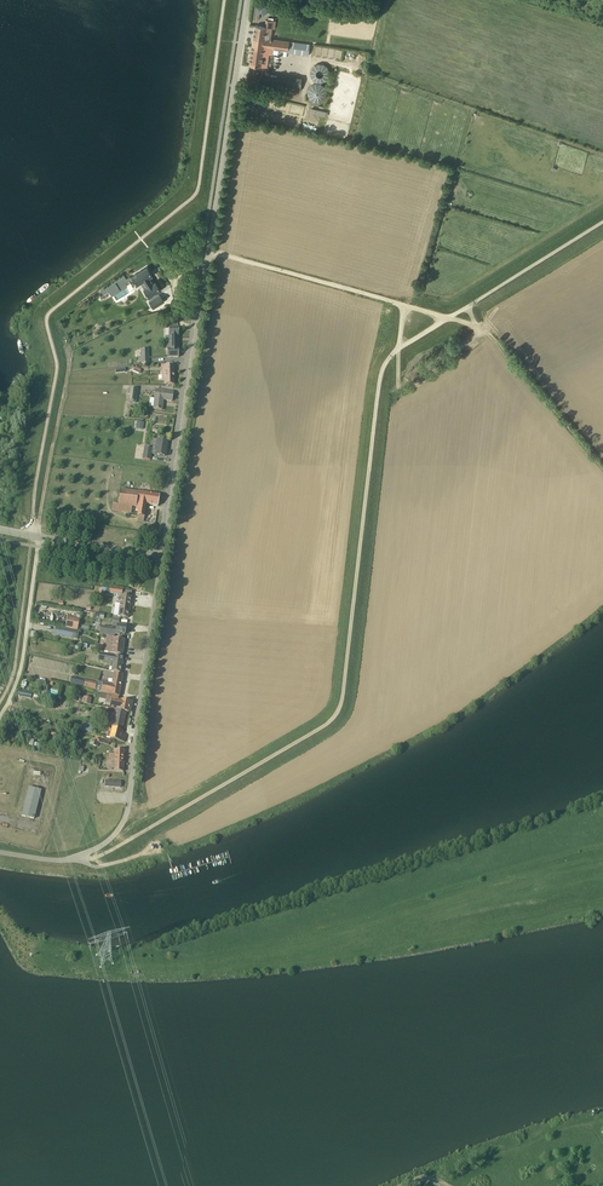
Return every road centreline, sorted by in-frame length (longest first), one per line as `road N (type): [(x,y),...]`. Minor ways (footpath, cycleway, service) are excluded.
road 1 (unclassified): [(155,558),(247,0)]
road 2 (unclassified): [(0,853),(68,860),(119,830),(155,558)]
road 3 (track): [(208,251),(449,319)]
road 4 (unclassified): [(0,718),(20,676),(39,538)]

